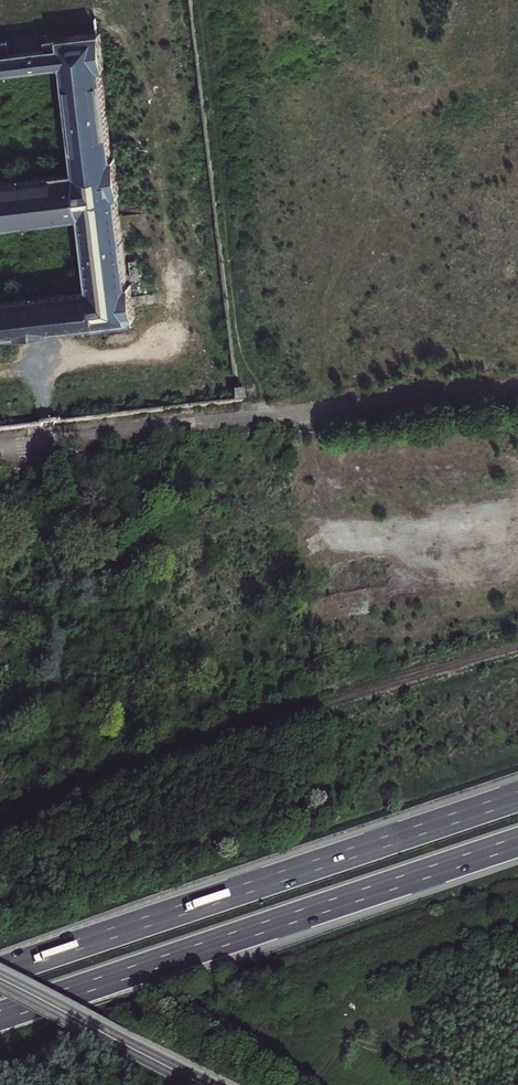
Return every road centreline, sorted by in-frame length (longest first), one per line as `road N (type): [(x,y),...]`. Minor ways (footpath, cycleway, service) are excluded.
road 1 (motorway): [(517,795),(0,971)]
road 2 (motorway): [(0,1016),(517,841)]
road 3 (residential): [(0,448),(517,390)]
road 4 (tertiary): [(204,1084),(0,982)]

